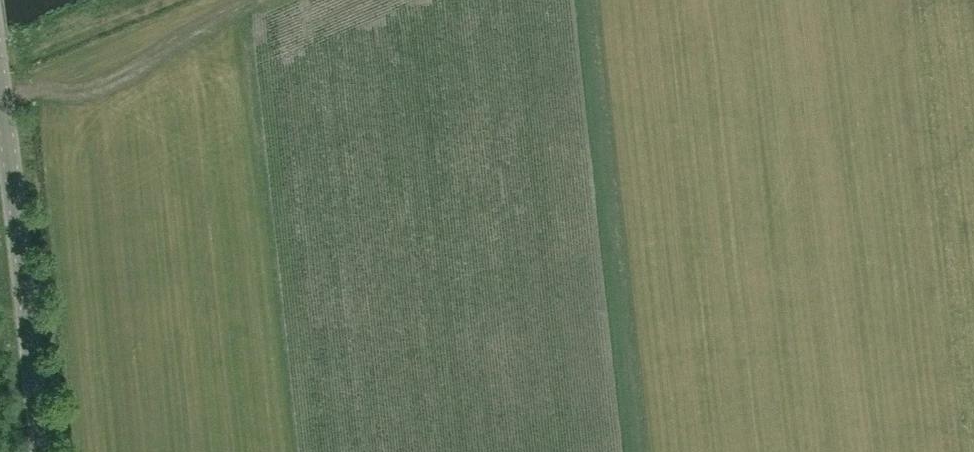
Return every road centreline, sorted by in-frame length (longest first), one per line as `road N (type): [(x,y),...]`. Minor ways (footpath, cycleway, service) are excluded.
road 1 (unclassified): [(42,451),(0,80)]

